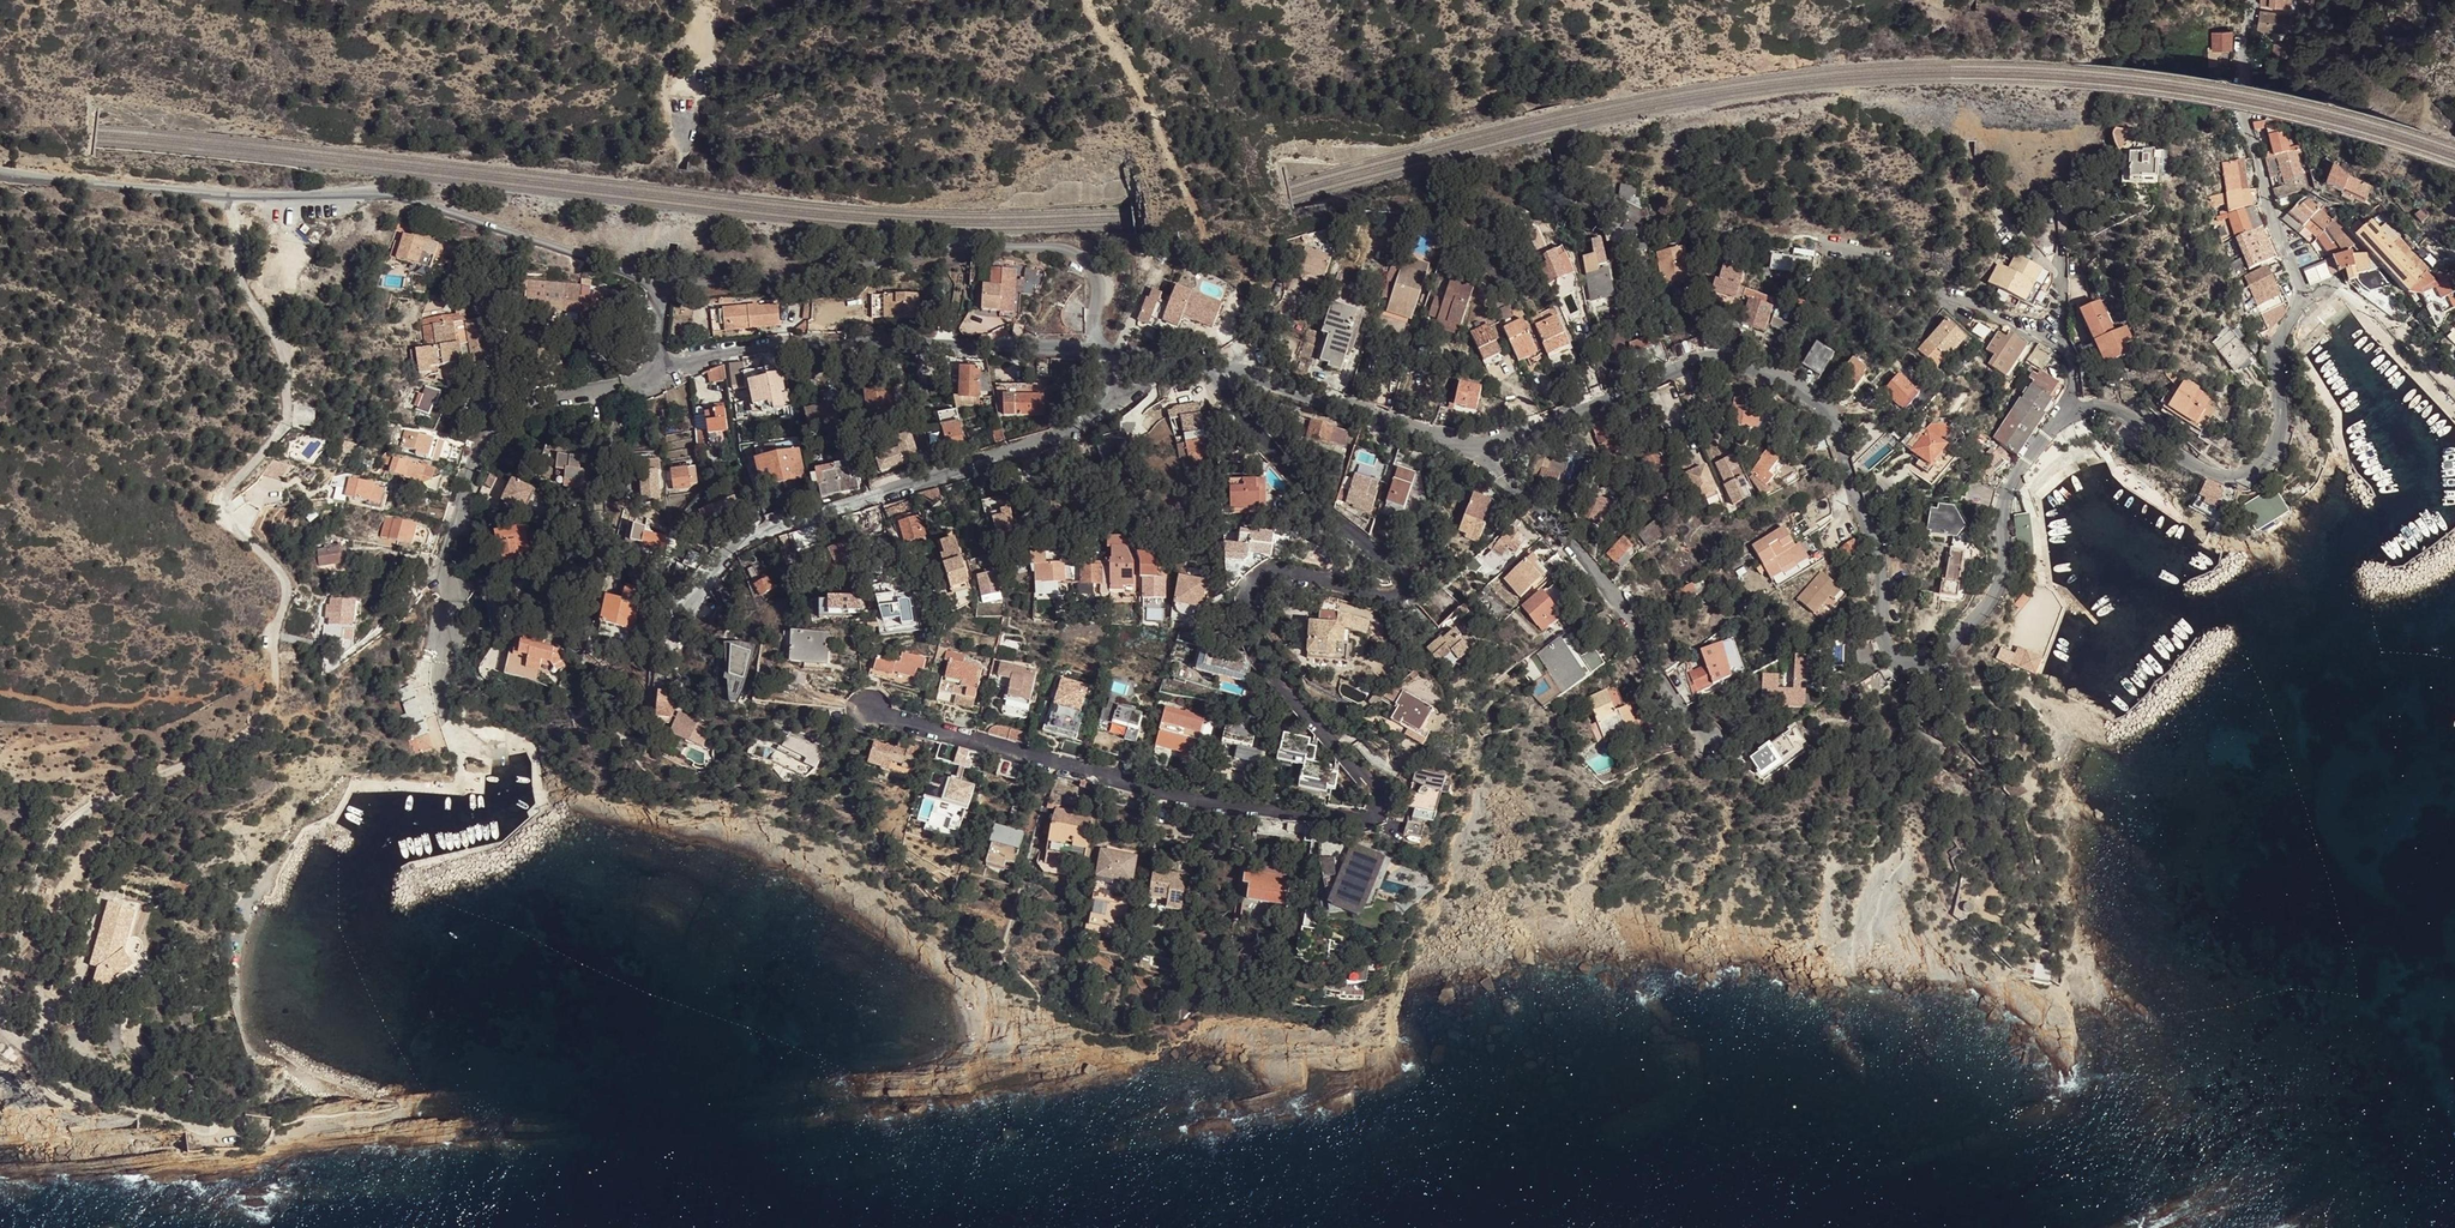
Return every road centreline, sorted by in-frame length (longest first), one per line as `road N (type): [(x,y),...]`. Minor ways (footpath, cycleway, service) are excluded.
road 1 (residential): [(1210,367),(1226,397),(1322,504),(1403,574),(1392,600),(1283,571),(1251,589),(1243,614),(1251,644),(1371,782),(1375,806),(1365,819),(1196,802),(869,709)]
road 2 (residential): [(1476,445),(1525,437),(1694,359),(1725,359),(1771,376),(1813,398),(1832,418),(1882,580),(1892,657),(1921,665),(1949,648),(1994,597),(2010,489),(2075,411)]
road 3 (residential): [(2075,411),(2122,411),(2208,474),(2250,472),(2272,450),(2281,424),(2276,351),(2303,301),(2243,114),(2254,0)]
road 4 (unclassified): [(0,170),(232,196),(395,195),(661,285)]
road 5 (unclassified): [(661,285),(962,248),(1058,247),(1095,272),(1095,326),(1105,351)]
road 6 (residential): [(689,604),(722,560),(767,531),(1051,441),(1109,408)]
road 7 (residential): [(445,721),(439,692),(455,614),(446,568),(475,461),(501,429),(654,370)]
road 8 (residential): [(1707,745),(1606,583),(1476,445)]
road 9 (residential): [(1210,367),(1476,445)]
road 10 (residential): [(2067,341),(1923,285),(1892,262),(1823,241)]
road 11 (residential): [(1105,351),(850,348)]
road 12 (residential): [(654,370),(753,349),(850,348)]
road 13 (unclassified): [(687,115),(674,243),(661,285)]

